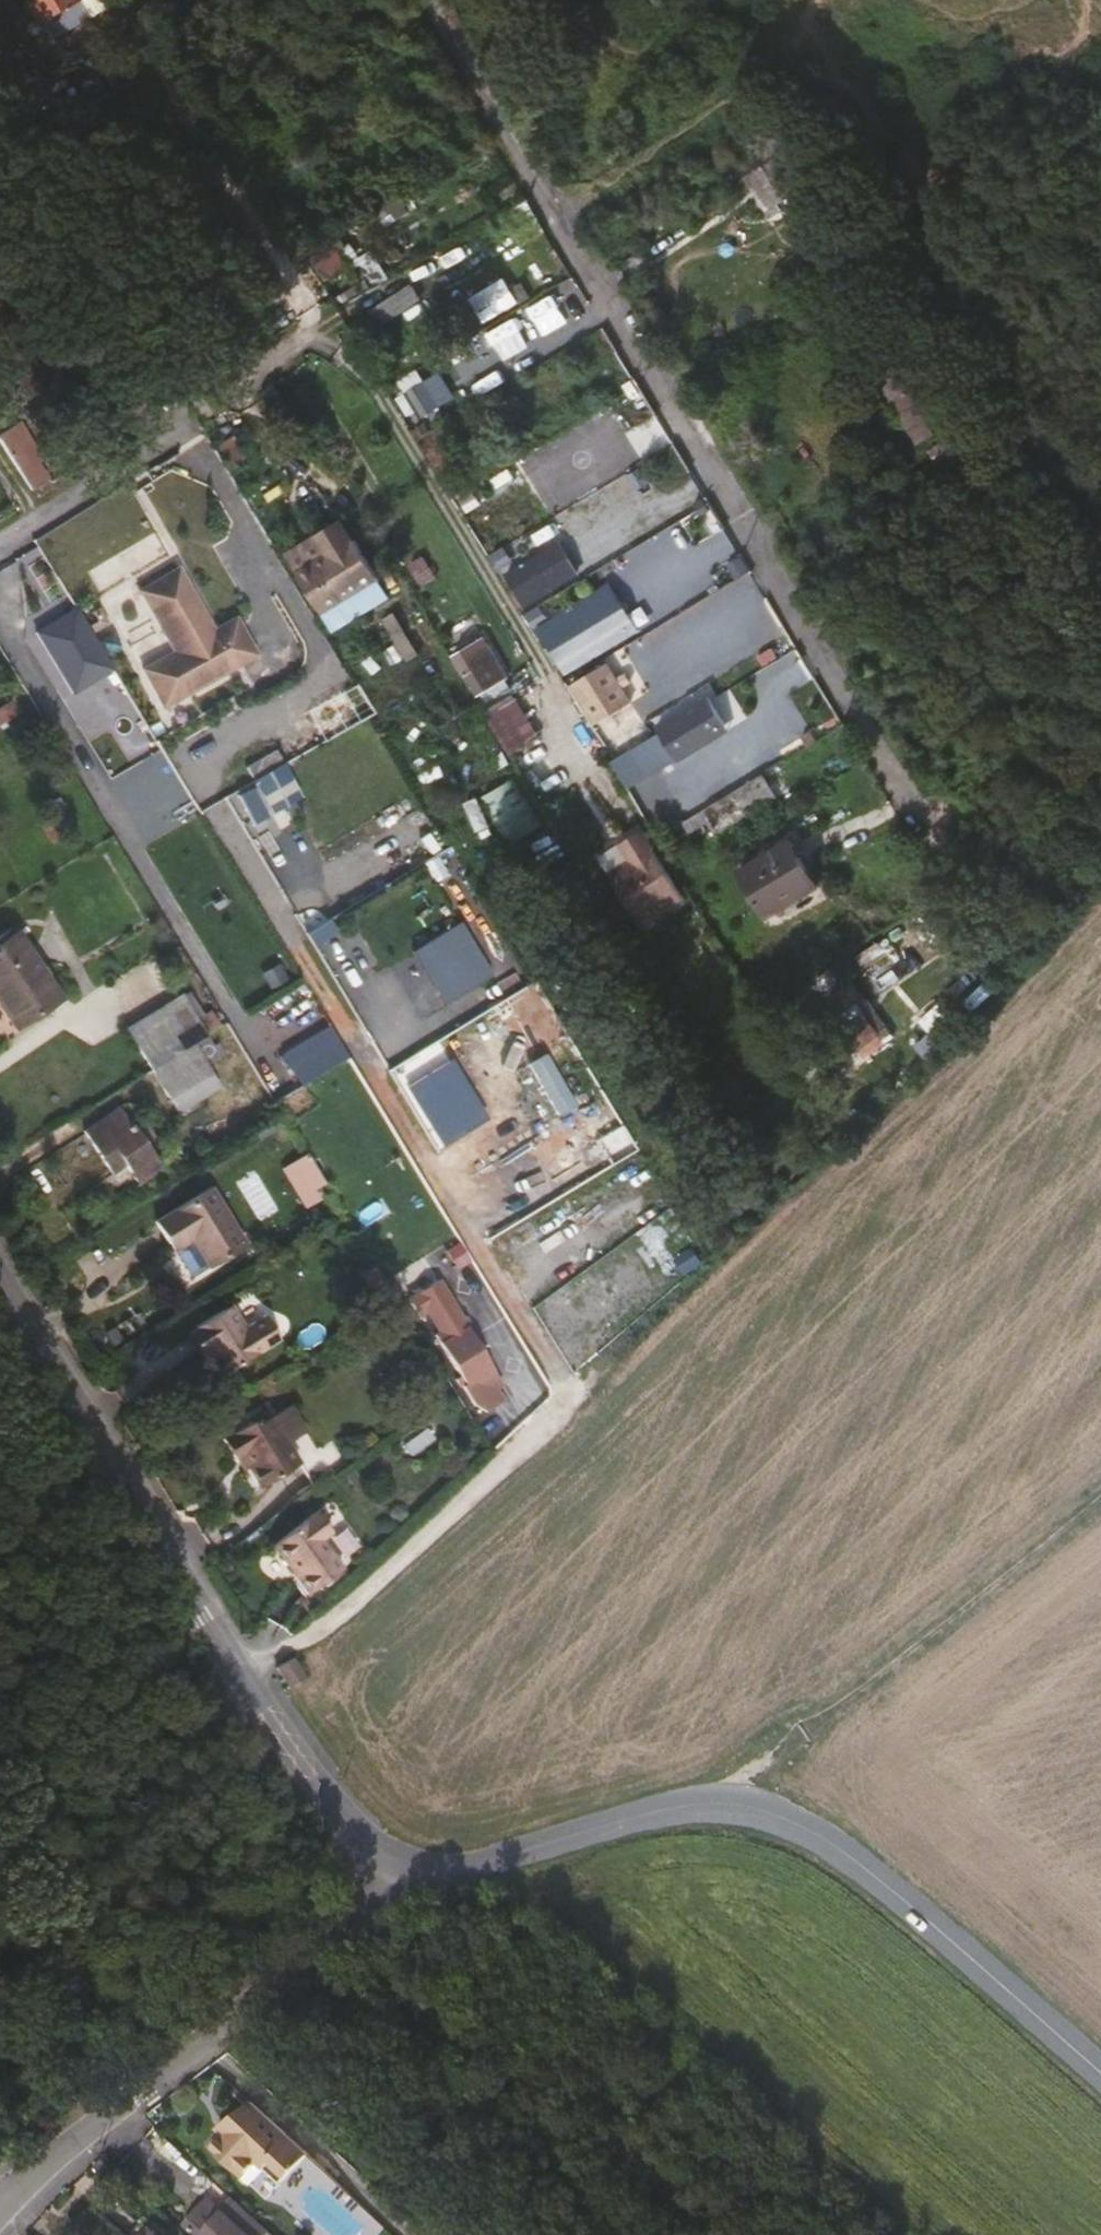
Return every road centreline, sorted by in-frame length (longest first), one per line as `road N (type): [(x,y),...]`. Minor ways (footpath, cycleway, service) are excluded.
road 1 (residential): [(441,0),(868,710)]
road 2 (residential): [(404,1900),(455,1873),(685,1805),(772,1811),(806,1825),(897,1892),(1100,2071)]
road 3 (track): [(428,1083),(595,1333),(576,1376),(249,1686)]
road 4 (unclassified): [(404,1900),(249,1686),(0,1286)]
road 5 (residential): [(404,1900),(35,2187)]
road 6 (track): [(738,1803),(1100,1511)]
road 7 (residential): [(0,544),(283,356),(337,349)]
road 8 (track): [(1026,972),(868,710)]

